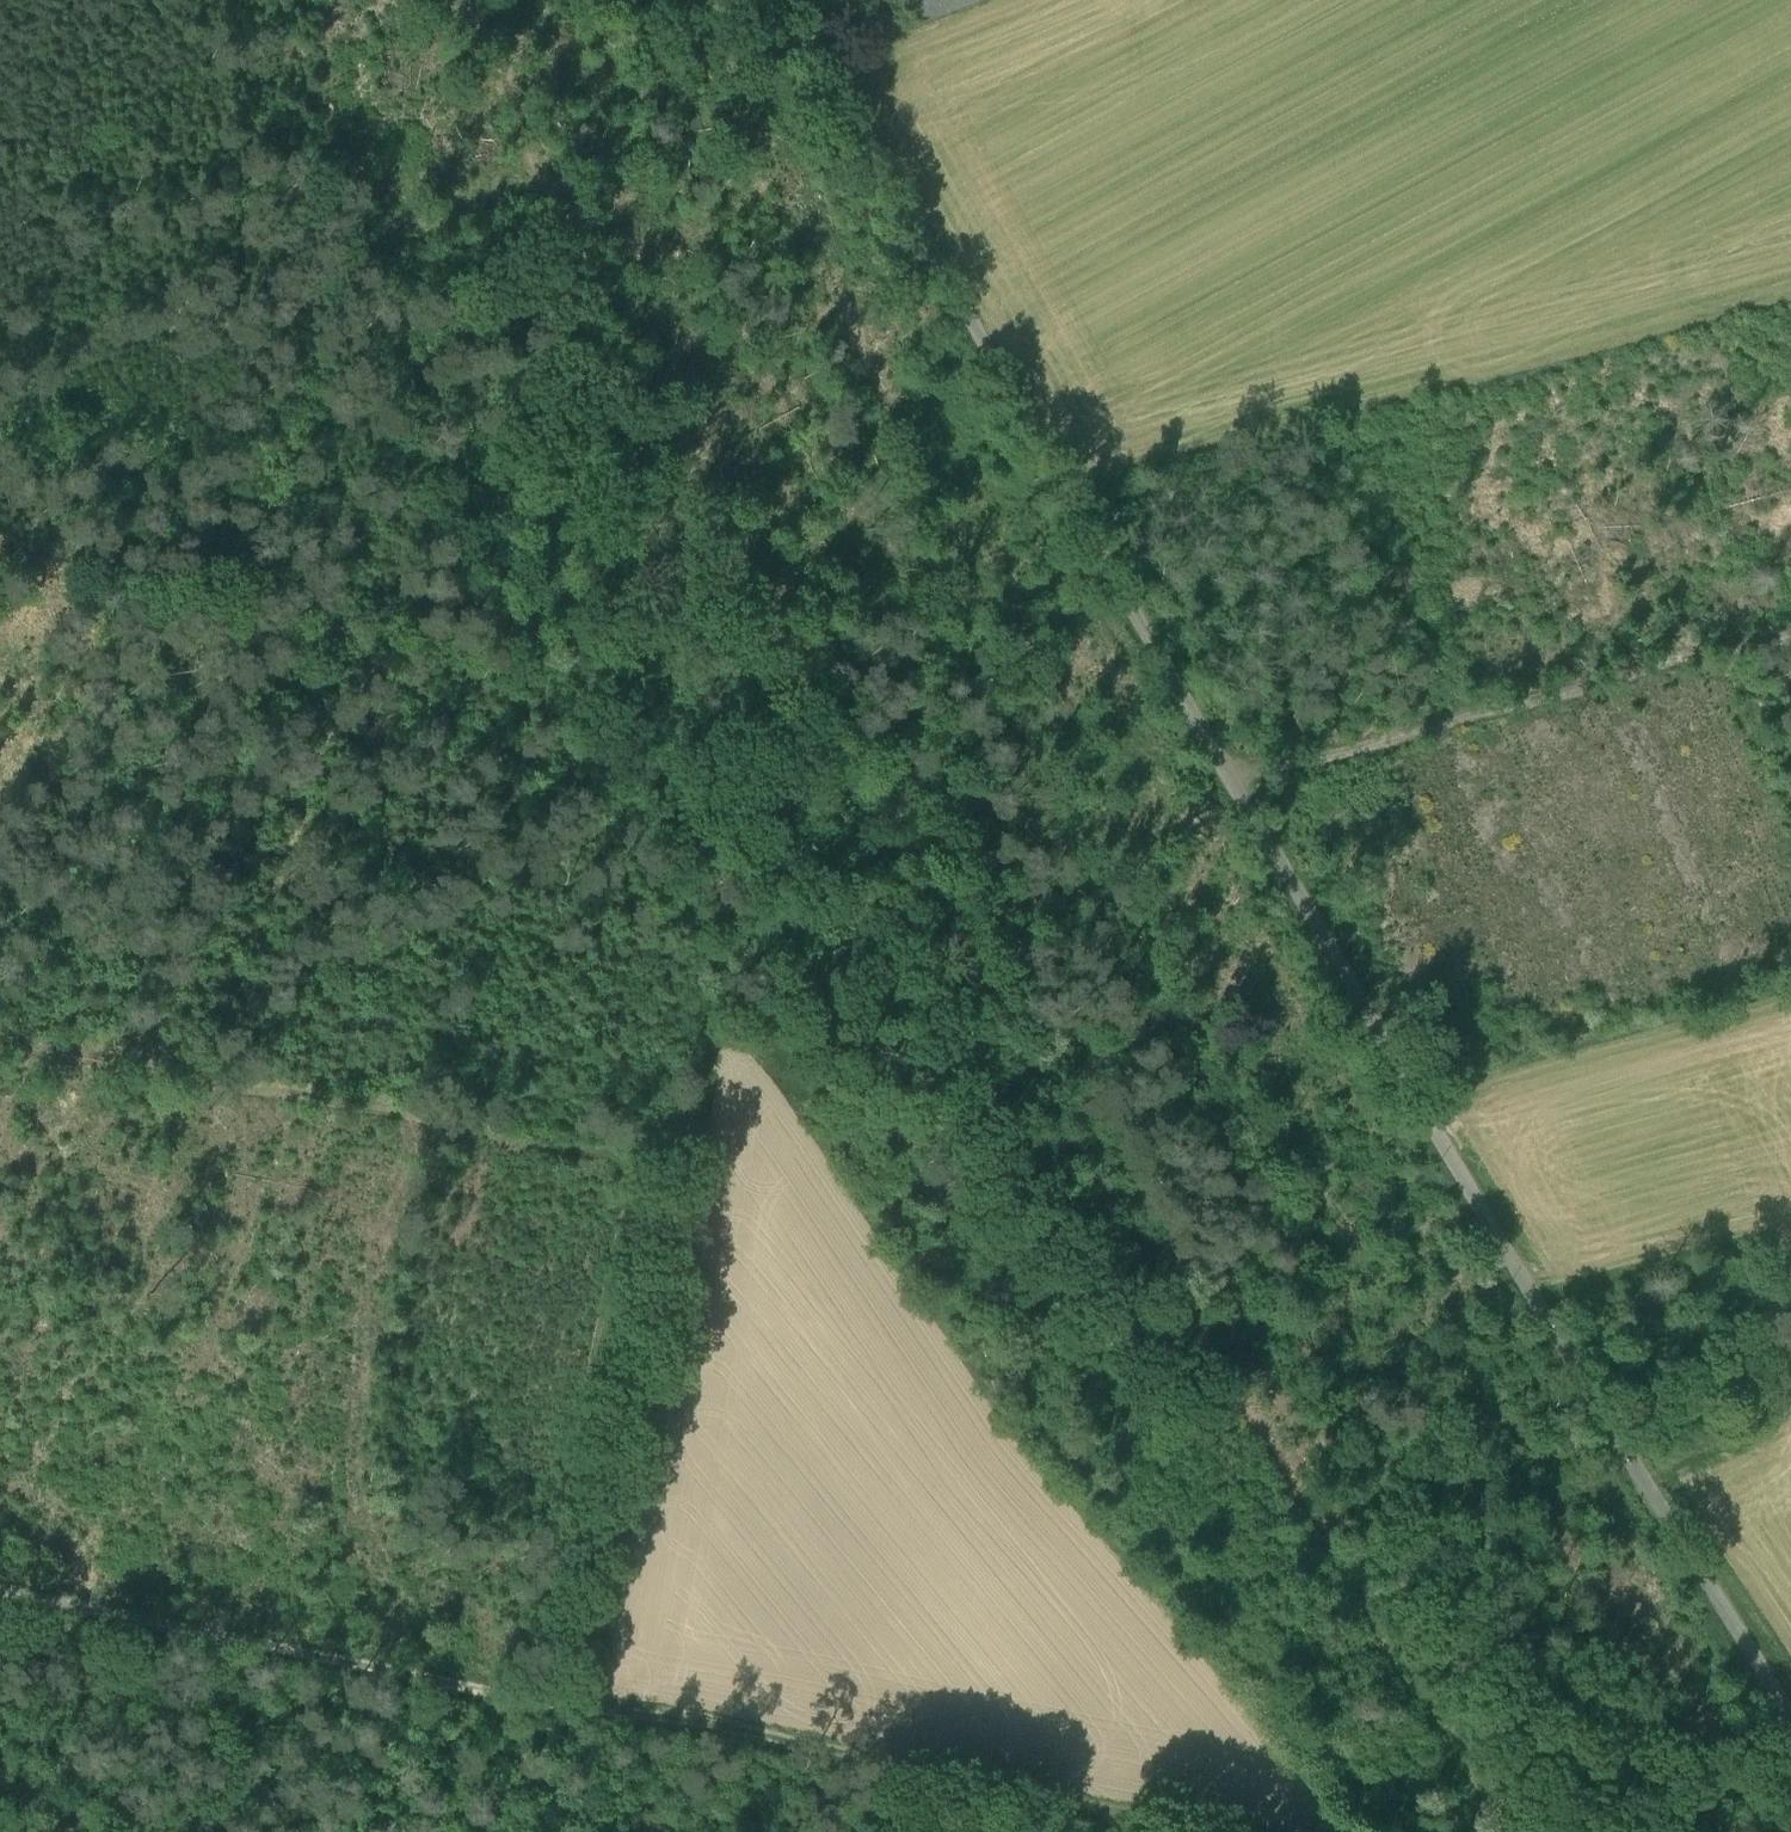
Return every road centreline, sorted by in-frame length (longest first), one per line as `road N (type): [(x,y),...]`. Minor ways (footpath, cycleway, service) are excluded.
road 1 (unclassified): [(795,0),(831,82),(1231,784),(1790,1712)]
road 2 (track): [(1196,1831),(0,1597)]
road 3 (track): [(1231,784),(1790,638)]

